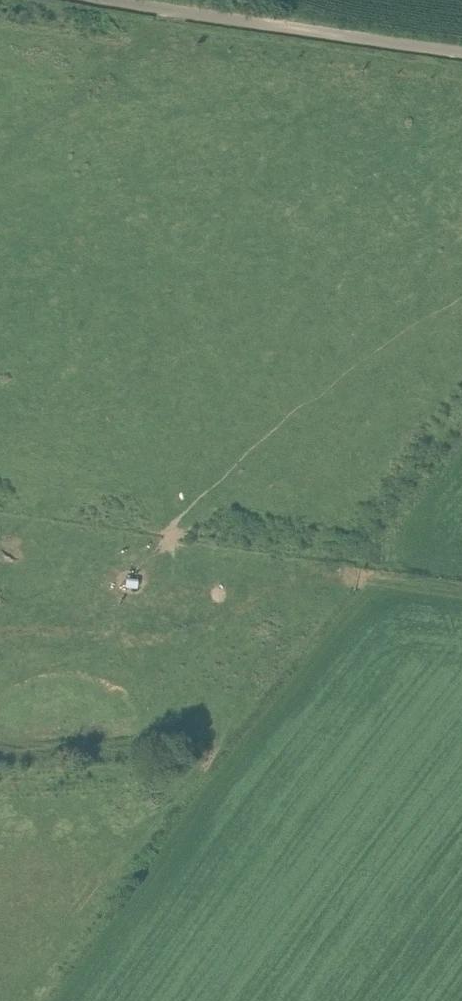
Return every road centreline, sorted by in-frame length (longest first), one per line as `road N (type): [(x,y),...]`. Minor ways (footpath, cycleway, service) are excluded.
road 1 (unclassified): [(461,52),(113,0)]

